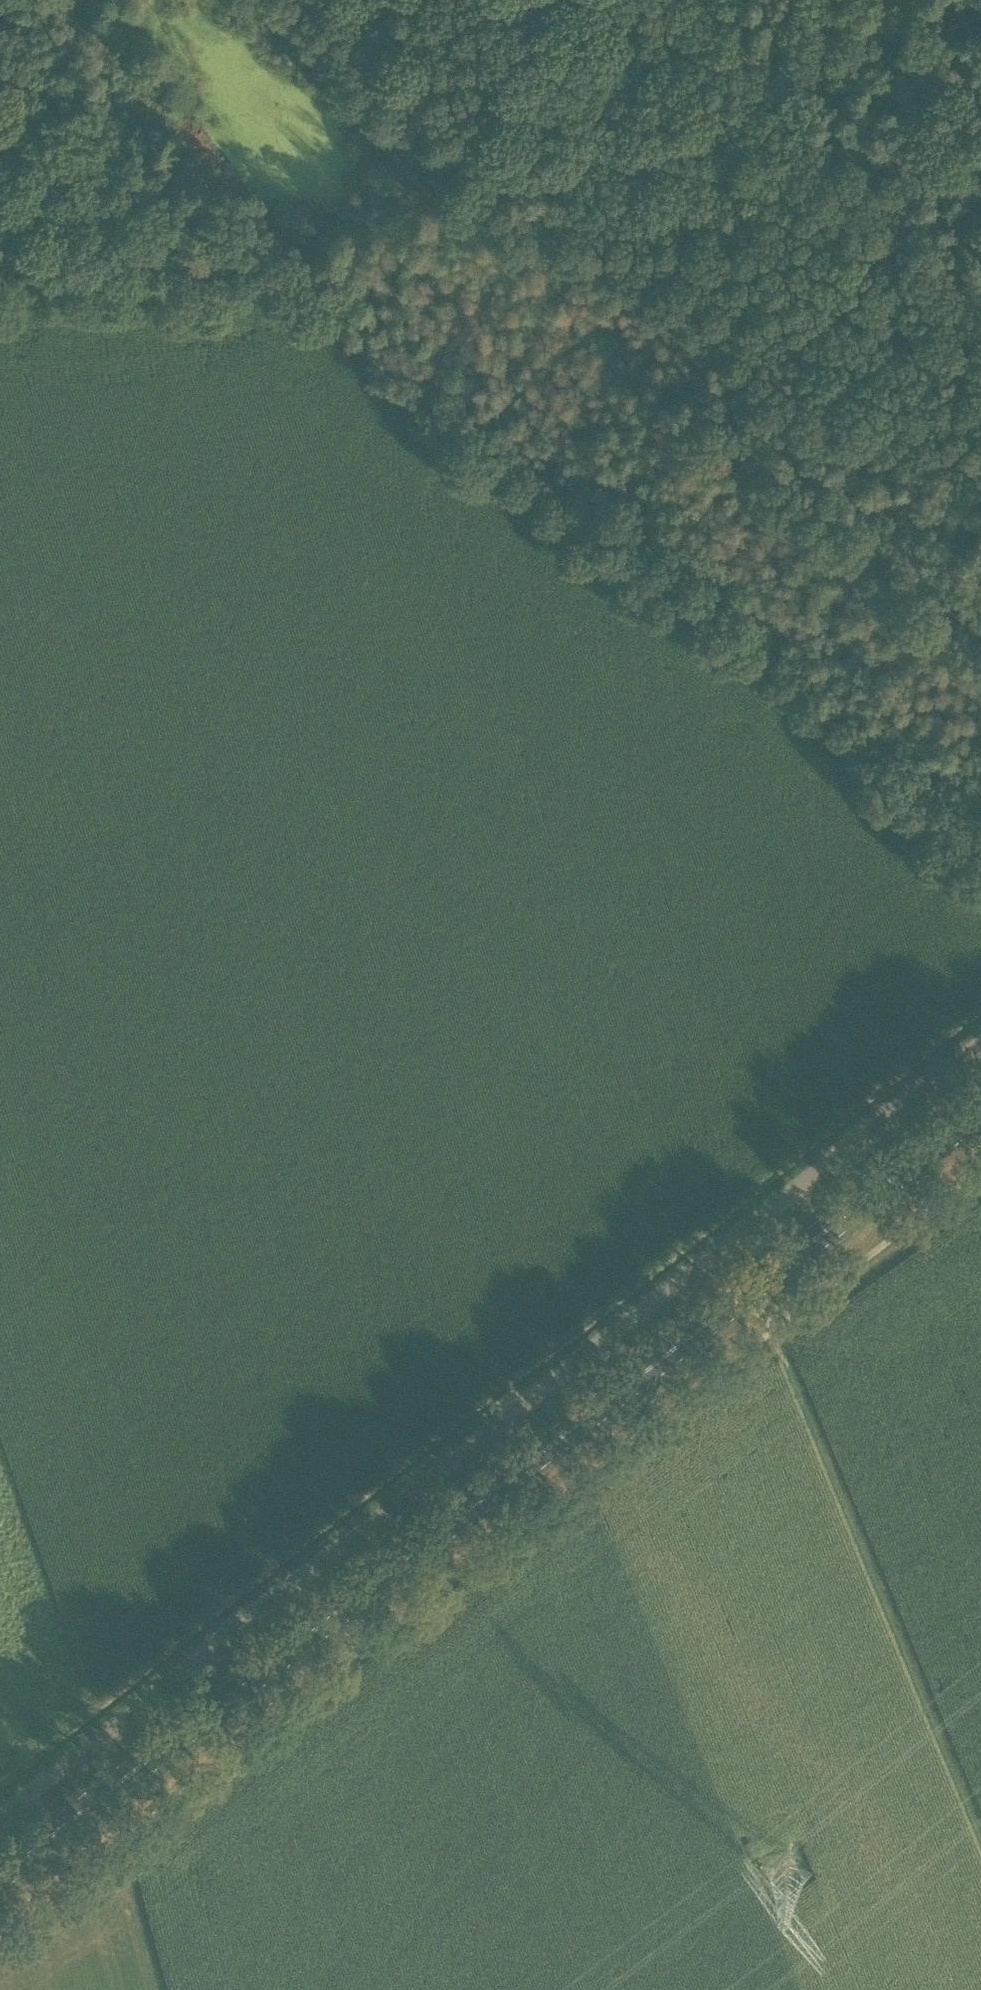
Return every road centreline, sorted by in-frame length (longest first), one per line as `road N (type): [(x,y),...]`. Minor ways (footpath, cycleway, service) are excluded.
road 1 (primary): [(0,1875),(980,1100)]
road 2 (unclassified): [(0,1813),(980,1044)]
road 3 (track): [(980,1838),(785,1339),(725,1244)]

